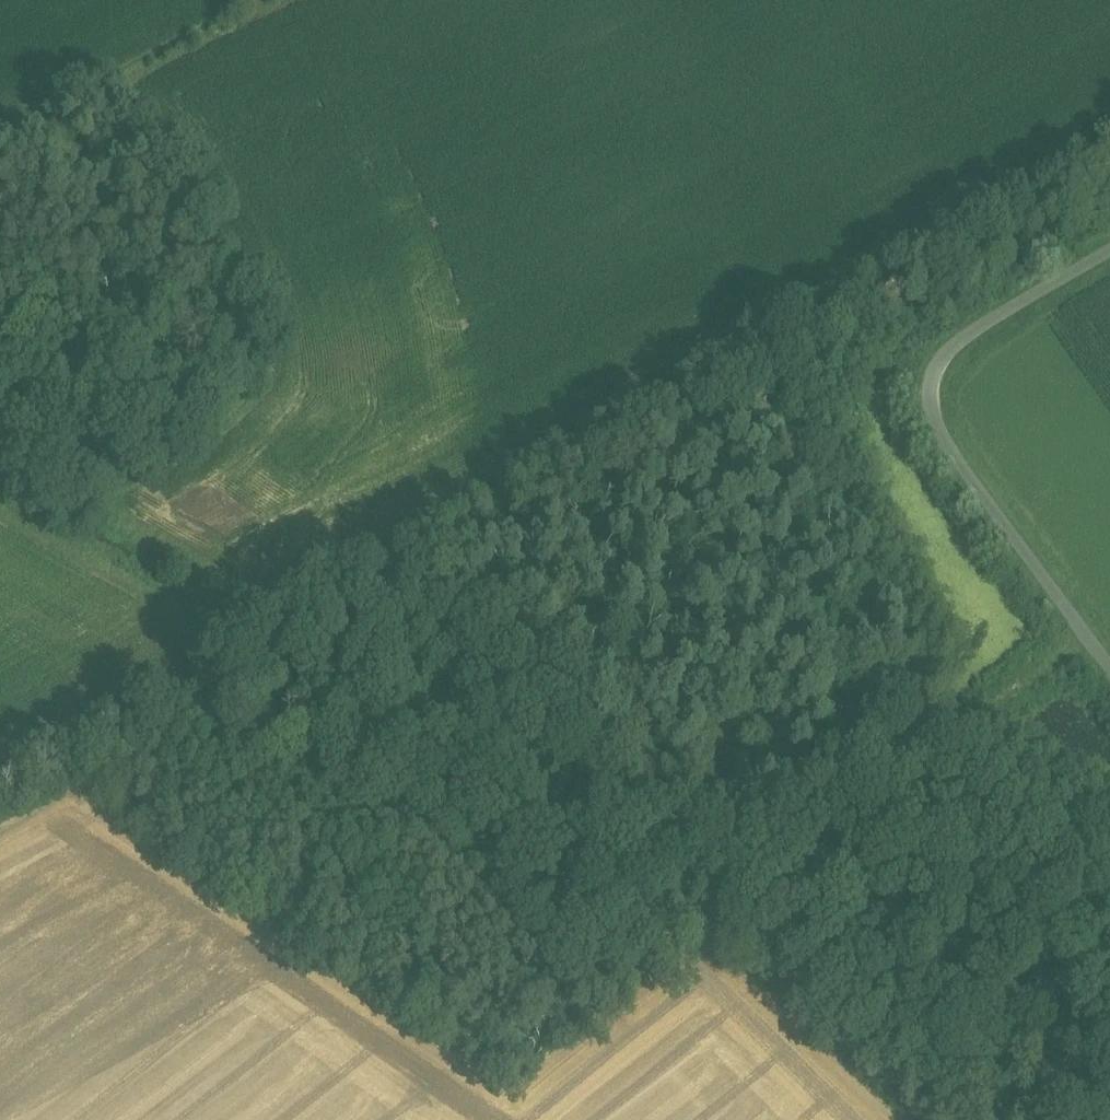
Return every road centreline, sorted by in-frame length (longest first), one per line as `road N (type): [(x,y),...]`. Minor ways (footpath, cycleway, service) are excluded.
road 1 (residential): [(1109,671),(937,429),(932,399),(960,342),(1109,253)]

